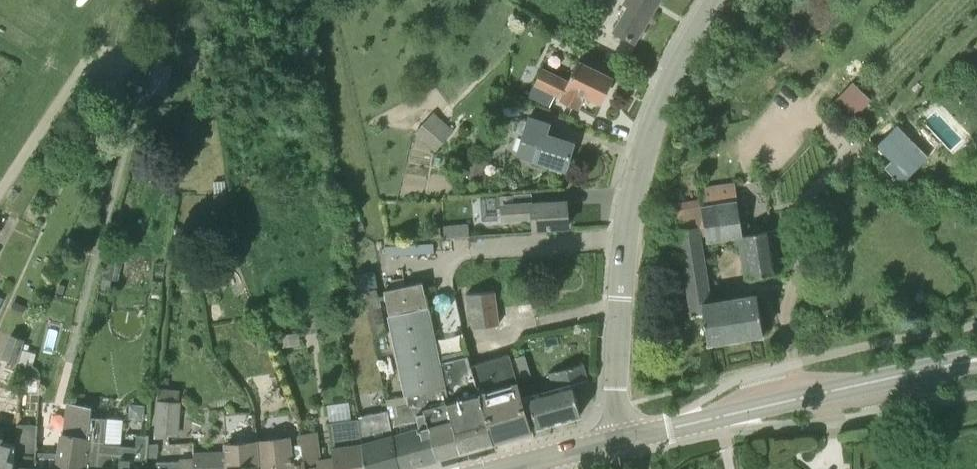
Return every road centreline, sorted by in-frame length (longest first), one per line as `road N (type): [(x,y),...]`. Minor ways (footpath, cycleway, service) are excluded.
road 1 (tertiary): [(624,438),(616,391),(631,201),(657,111),(715,0)]
road 2 (secondary): [(624,438),(976,358)]
road 3 (secondary): [(503,468),(624,438)]

